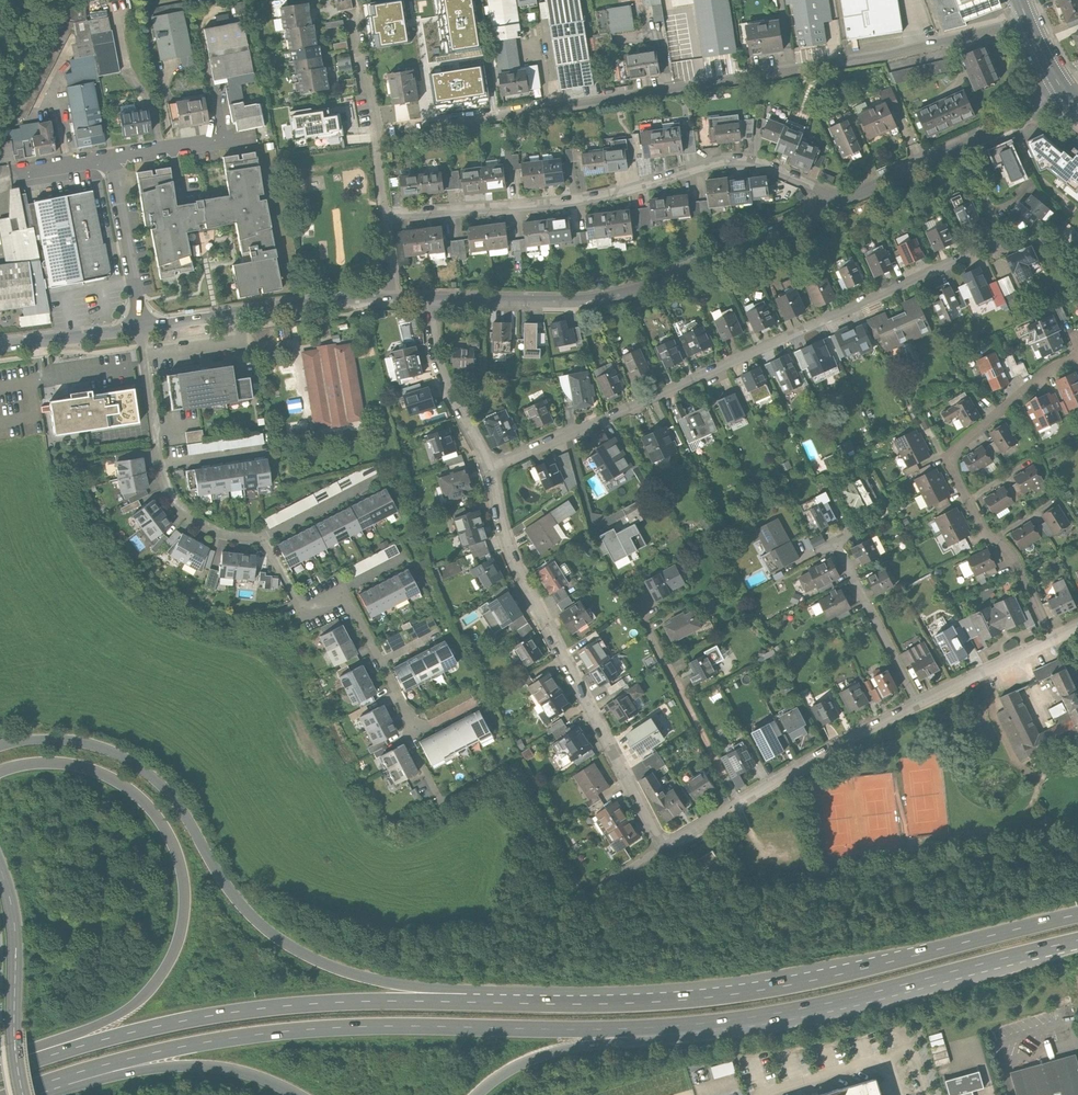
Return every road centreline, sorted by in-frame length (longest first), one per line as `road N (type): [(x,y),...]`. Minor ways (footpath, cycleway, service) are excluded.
road 1 (residential): [(960,148),(999,241),(489,468)]
road 2 (residential): [(1028,22),(878,58),(383,133)]
road 3 (trunk): [(1077,914),(756,991),(611,1004),(473,1001)]
road 4 (trunk): [(117,1062),(323,1028),(698,1024)]
road 5 (trunk): [(473,1001),(354,974),(285,942),(227,886),(175,799),(129,760),(67,740),(0,746)]
road 6 (trunk): [(0,772),(66,765),(119,782),(163,825),(185,894),(177,946),(152,988),(22,1066)]
road 7 (residential): [(386,216),(592,199),(725,160),(765,165),(844,199)]
road 8 (trunk): [(473,1001),(223,1014),(22,1066)]
road 9 (residential): [(664,849),(819,755),(1051,641)]
road 10 (residential): [(844,199),(657,283),(592,301),(433,299)]
road 11 (residential): [(489,468),(512,557),(664,849)]
road 12 (trunk): [(698,1024),(827,1003),(1077,940)]
road 13 (residential): [(1051,641),(1009,551),(985,534),(949,457),(1042,376),(1077,356)]
road 14 (trunk): [(477,1094),(539,1057),(698,1024)]
road 15 (tertiary): [(0,869),(14,928),(14,1042),(23,1094)]
road 16 (trunk): [(117,1062),(227,1069),(298,1094)]
road 17 (residential): [(433,299),(442,379),(489,468)]
road 18 (unclassified): [(112,159),(142,328)]
road 19 (residential): [(393,298),(239,313)]
road 20 (residential): [(264,538),(391,471)]
road 21 (residential): [(142,328),(0,347)]
road 22 (residential): [(159,465),(190,518),(232,536),(264,538)]
road 23 (residential): [(376,134),(356,8)]
road 24 (residential): [(960,148),(844,199)]
road 25 (residential): [(239,313),(243,341),(146,356)]
road 26 (unclassified): [(232,140),(112,159)]
road 27 (residential): [(264,538),(304,604),(343,590)]

